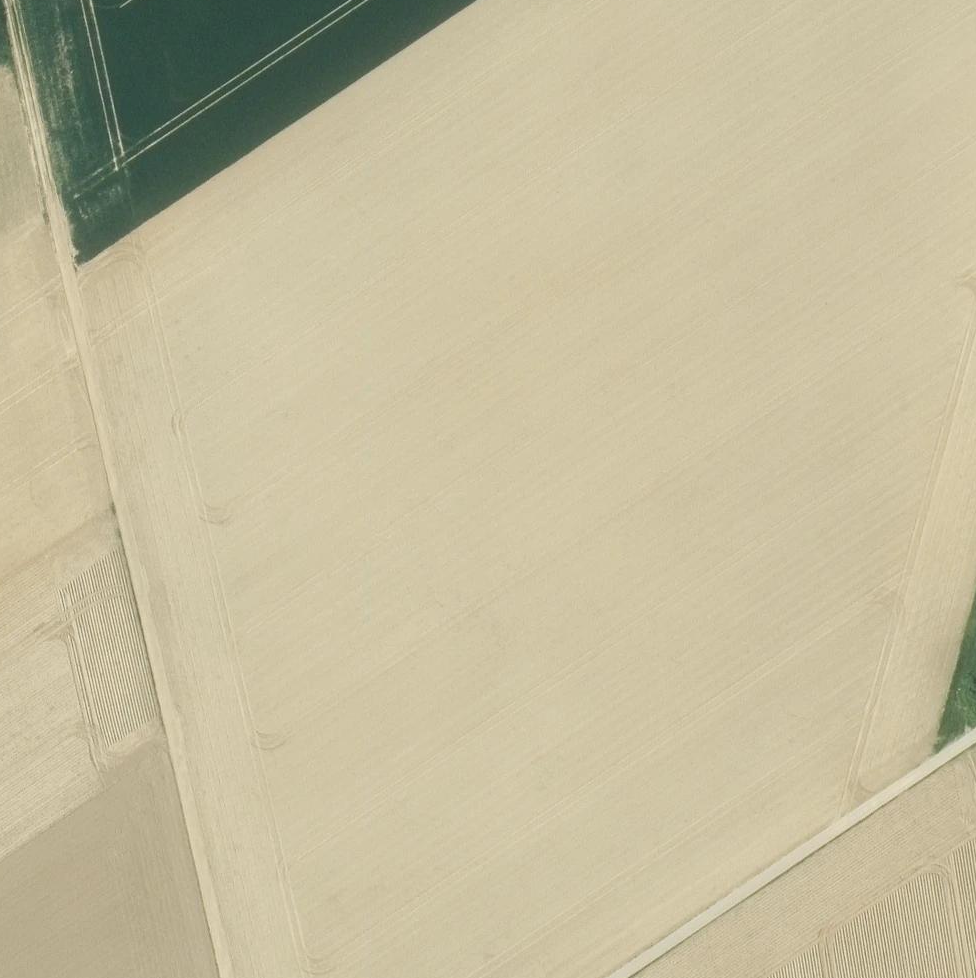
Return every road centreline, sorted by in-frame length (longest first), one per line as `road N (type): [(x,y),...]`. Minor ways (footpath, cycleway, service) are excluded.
road 1 (track): [(227,977),(9,0)]
road 2 (track): [(619,977),(975,737)]

